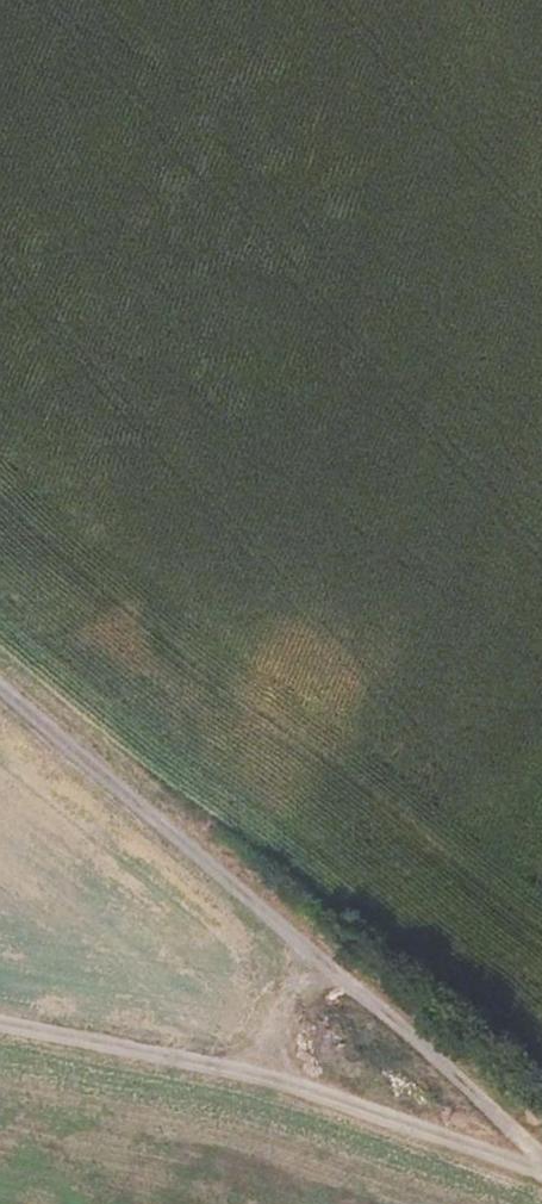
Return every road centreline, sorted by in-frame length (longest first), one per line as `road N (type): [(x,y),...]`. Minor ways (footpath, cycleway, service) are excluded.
road 1 (track): [(541,1151),(400,1021),(0,691)]
road 2 (track): [(0,1019),(249,1070),(541,1177)]
road 3 (track): [(291,930),(292,1002),(281,1037),(249,1070)]

